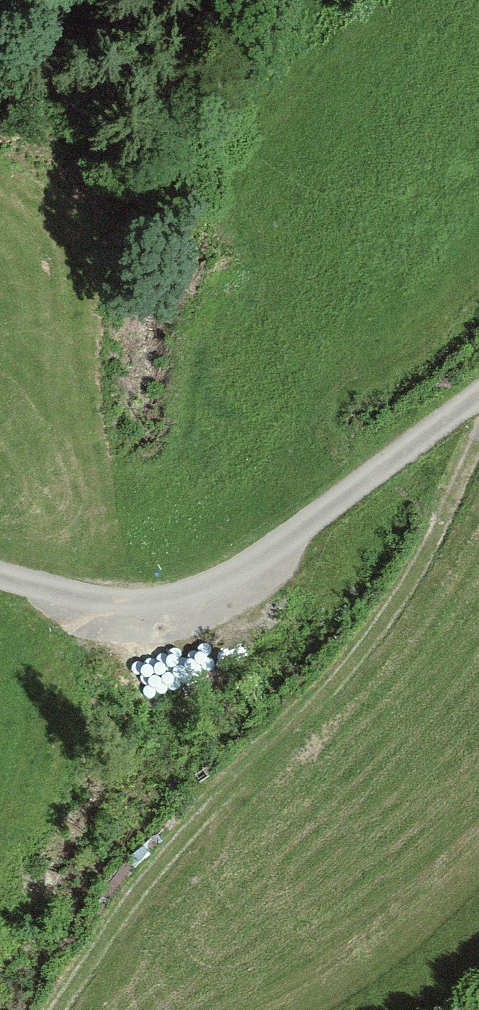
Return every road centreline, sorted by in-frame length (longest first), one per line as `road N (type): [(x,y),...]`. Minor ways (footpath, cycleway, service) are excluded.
road 1 (track): [(478,431),(414,577),(373,637),(164,859),(55,1009)]
road 2 (unclassified): [(478,394),(240,572)]
road 3 (track): [(240,572),(140,602),(0,577)]

